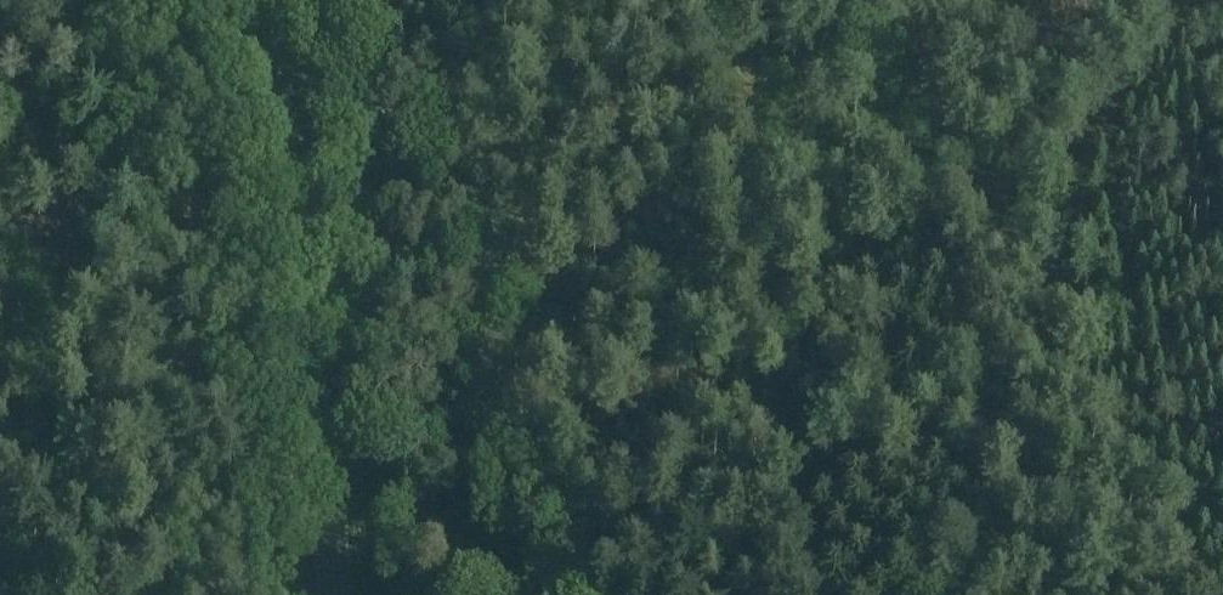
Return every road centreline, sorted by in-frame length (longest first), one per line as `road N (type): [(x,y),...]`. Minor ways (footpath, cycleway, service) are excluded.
road 1 (track): [(296,179),(1222,0)]
road 2 (track): [(809,594),(722,0)]
road 3 (secondary): [(335,594),(296,179),(259,0)]

